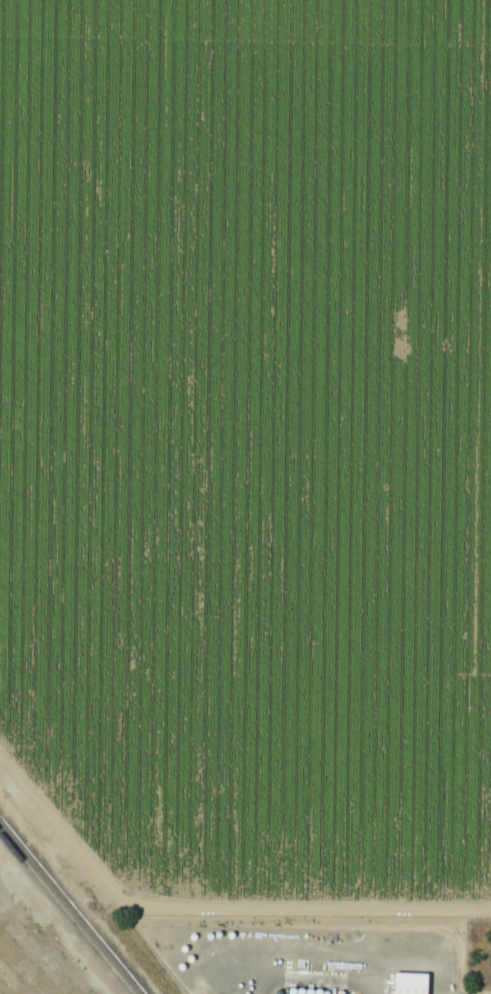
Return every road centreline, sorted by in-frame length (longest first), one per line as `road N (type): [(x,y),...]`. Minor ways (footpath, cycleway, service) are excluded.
road 1 (track): [(0,715),(133,907),(490,926)]

